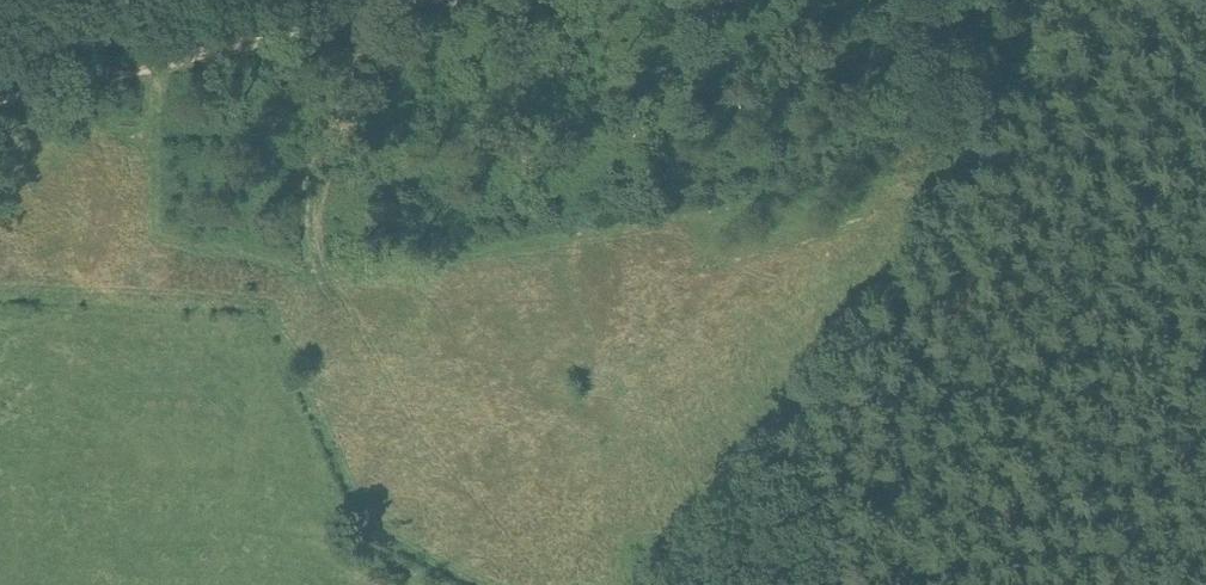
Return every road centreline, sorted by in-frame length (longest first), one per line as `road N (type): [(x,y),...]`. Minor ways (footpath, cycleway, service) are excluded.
road 1 (track): [(402,0),(0,95)]
road 2 (track): [(376,0),(310,170),(297,216),(299,266)]

